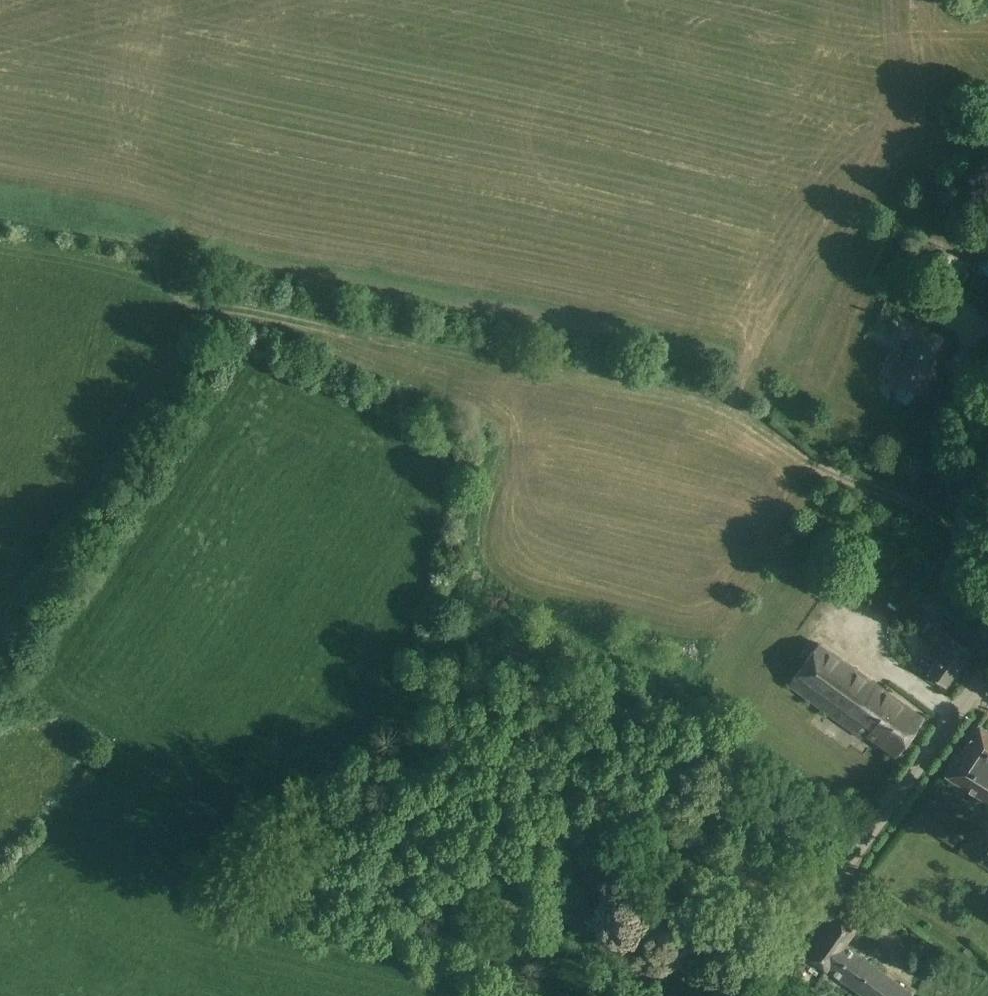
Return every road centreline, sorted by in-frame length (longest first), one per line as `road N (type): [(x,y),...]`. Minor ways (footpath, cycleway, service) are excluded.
road 1 (track): [(987,549),(822,469),(715,401),(656,382),(141,294)]
road 2 (unclassified): [(751,995),(987,667)]

